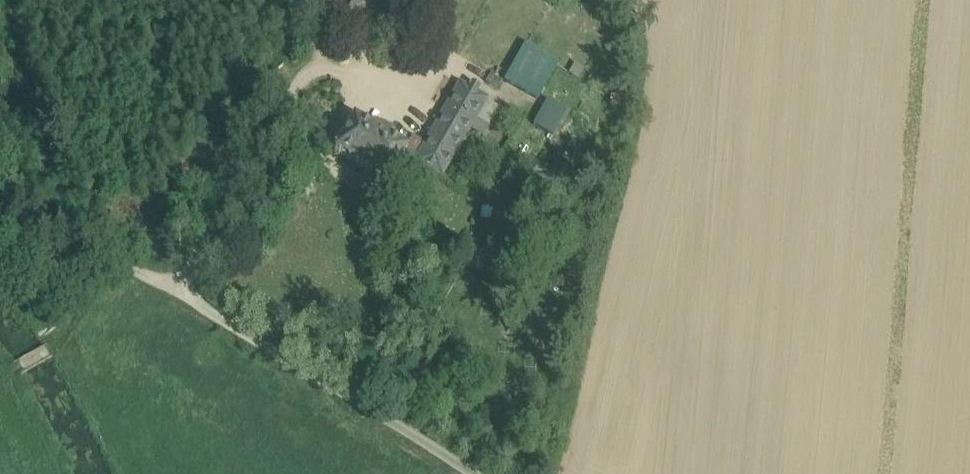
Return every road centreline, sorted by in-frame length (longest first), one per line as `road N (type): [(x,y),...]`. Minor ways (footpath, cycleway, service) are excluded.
road 1 (unclassified): [(478,473),(175,292)]
road 2 (track): [(175,292),(0,215)]

